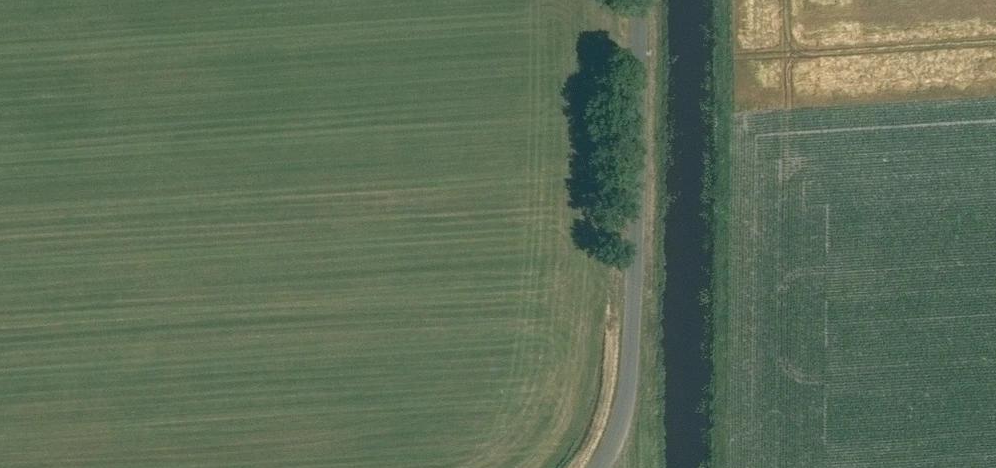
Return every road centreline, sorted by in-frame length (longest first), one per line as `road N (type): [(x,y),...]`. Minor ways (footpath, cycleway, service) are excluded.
road 1 (unclassified): [(598,467),(626,392),(635,0)]

